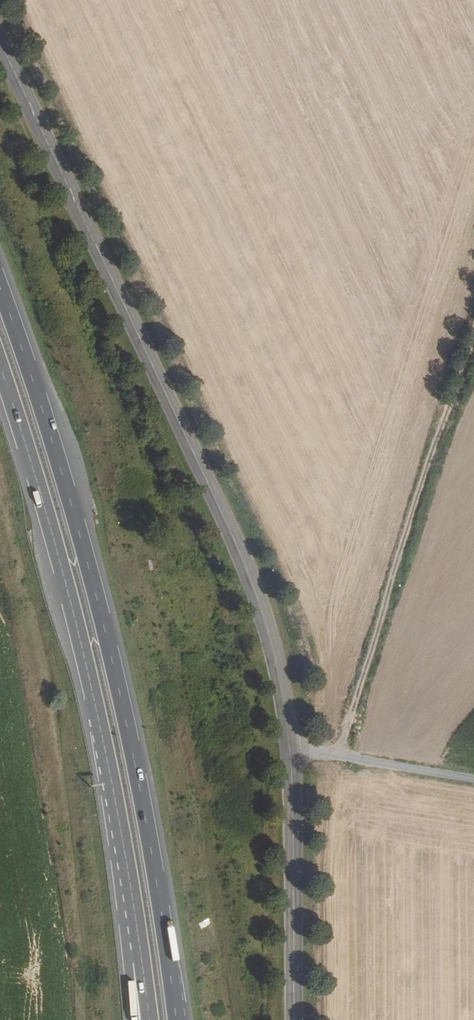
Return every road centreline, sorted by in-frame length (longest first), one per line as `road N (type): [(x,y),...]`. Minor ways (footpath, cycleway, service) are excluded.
road 1 (tertiary): [(290,748),(259,600),(0,40)]
road 2 (motorway): [(177,1019),(109,642),(0,287)]
road 3 (motorway): [(0,371),(79,644),(136,923)]
road 4 (track): [(338,756),(473,323)]
road 5 (tertiary): [(294,1019),(290,748)]
road 6 (unclassified): [(290,748),(473,779)]

